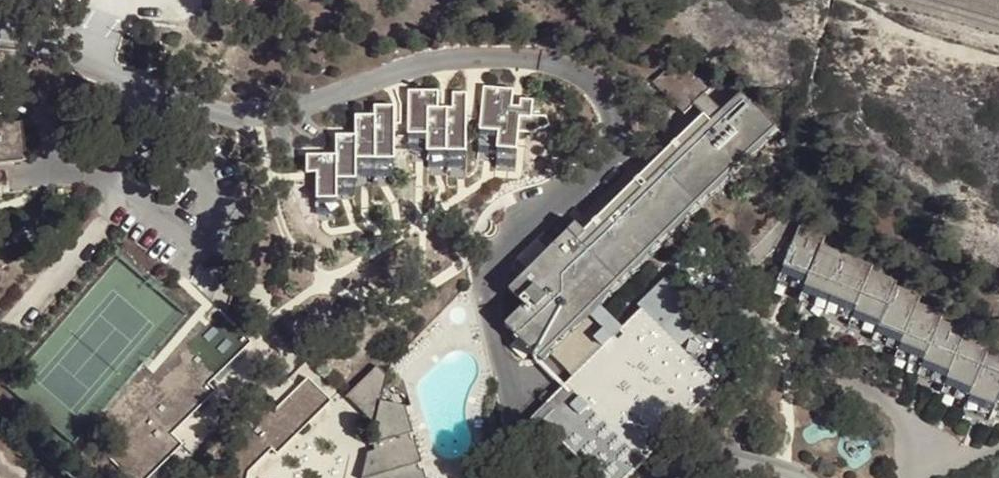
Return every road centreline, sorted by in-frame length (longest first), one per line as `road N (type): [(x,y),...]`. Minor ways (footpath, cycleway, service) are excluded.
road 1 (residential): [(554,477),(519,416),(488,290),(492,262),(509,236),(606,170),(620,137),(604,85),(528,54),(465,53),(283,109),(225,117),(165,100)]
road 2 (residential): [(0,345),(153,132),(165,100)]
road 3 (residential): [(165,100),(0,44)]

